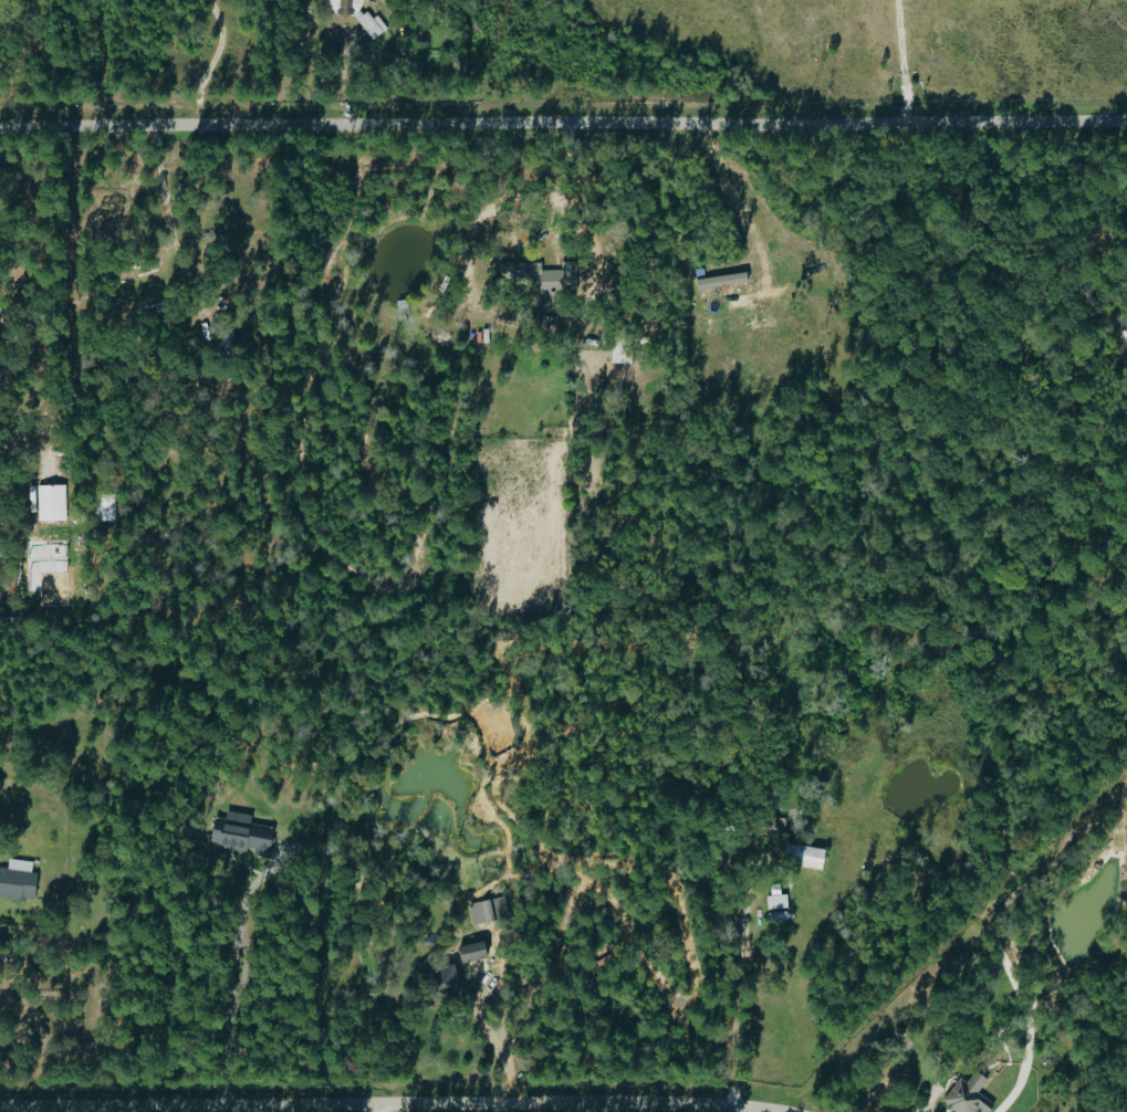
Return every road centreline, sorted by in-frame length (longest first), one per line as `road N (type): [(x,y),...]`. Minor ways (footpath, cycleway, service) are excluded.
road 1 (residential): [(0,126),(1126,123)]
road 2 (residential): [(0,1106),(499,1098),(771,1111)]

